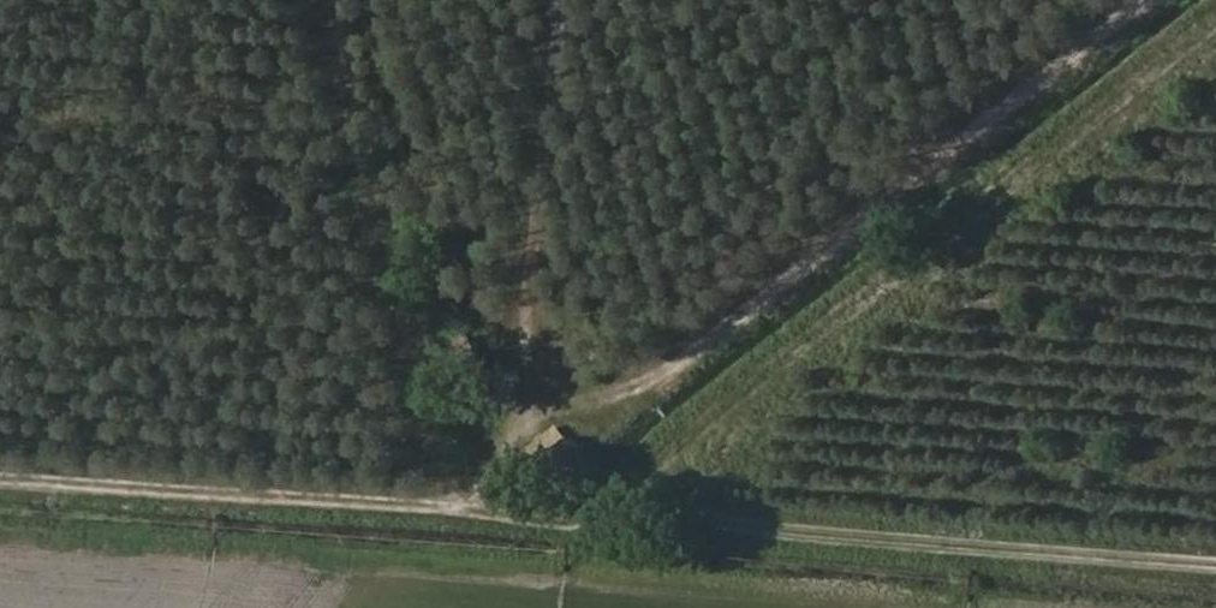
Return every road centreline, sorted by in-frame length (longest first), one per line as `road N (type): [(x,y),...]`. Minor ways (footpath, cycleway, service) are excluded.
road 1 (track): [(1145,0),(714,342),(585,391),(533,388)]
road 2 (track): [(1215,21),(680,435)]
road 3 (track): [(512,488),(0,460)]
road 4 (track): [(512,488),(533,388),(574,0)]

